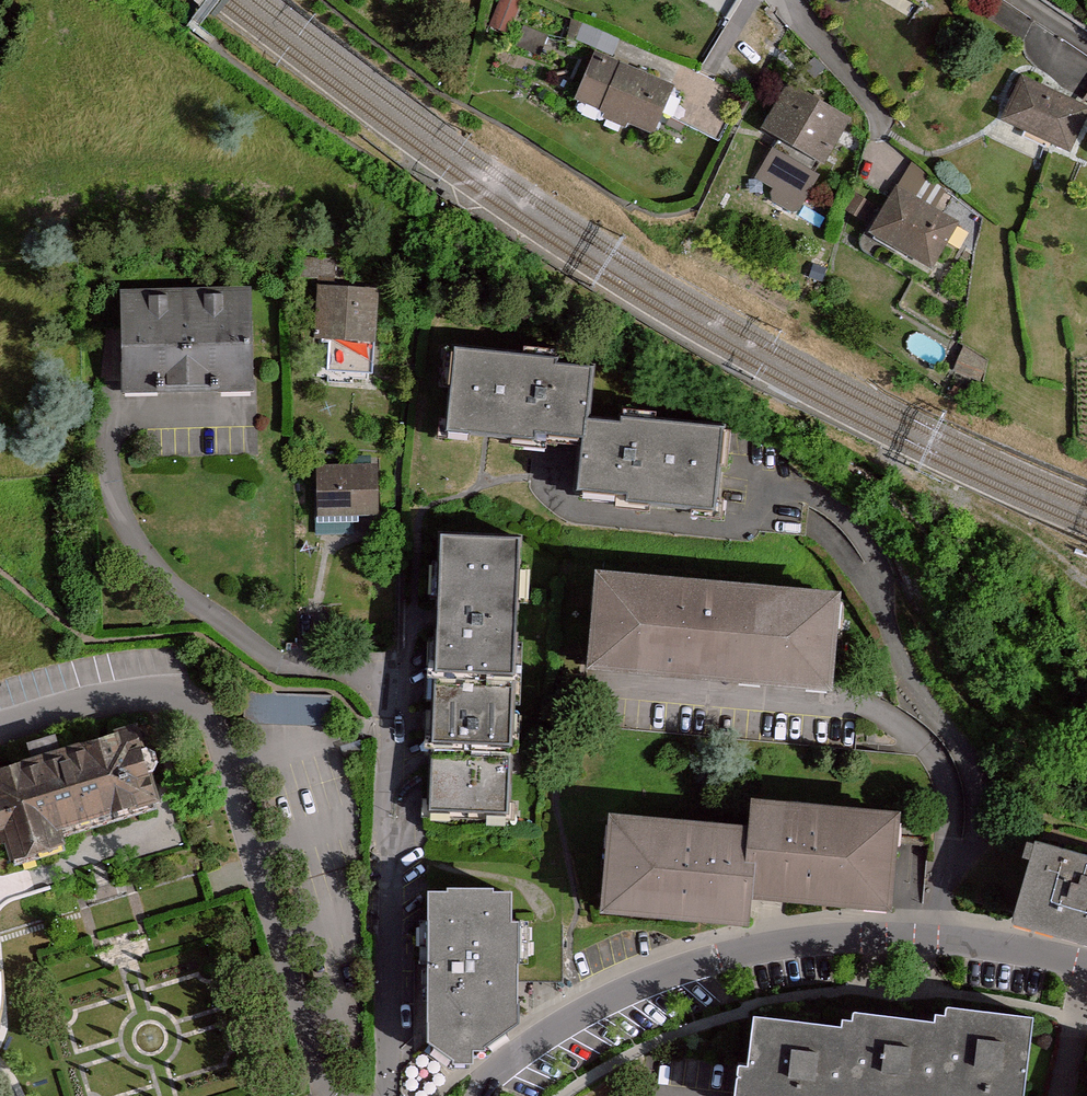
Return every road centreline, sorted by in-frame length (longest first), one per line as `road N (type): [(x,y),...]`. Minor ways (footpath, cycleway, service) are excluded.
road 1 (residential): [(483,1095),(521,1050),(579,1015),(646,983),(796,942),(936,938),(1086,964)]
road 2 (residential): [(389,1095),(390,738),(402,647)]
road 3 (track): [(1086,581),(993,515),(885,465)]
road 4 (residential): [(787,0),(873,109),(879,141)]

